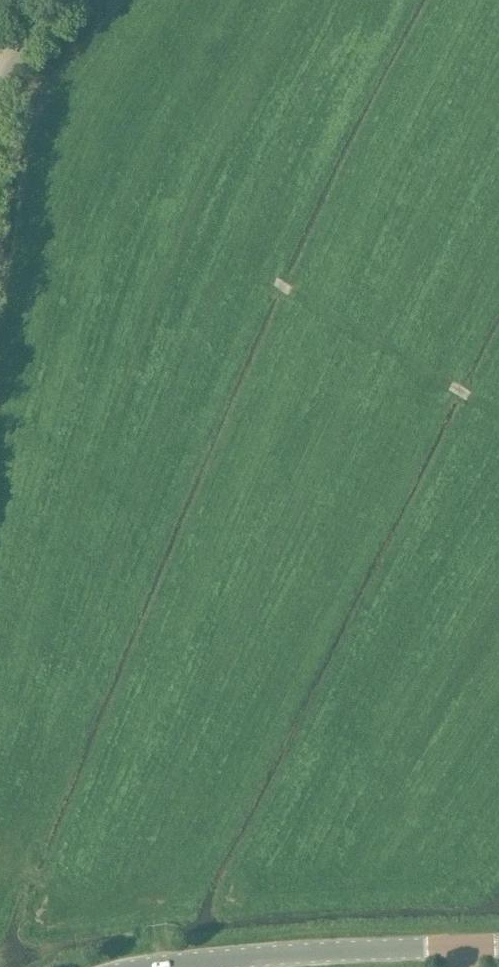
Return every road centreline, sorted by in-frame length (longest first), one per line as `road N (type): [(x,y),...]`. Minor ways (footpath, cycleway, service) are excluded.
road 1 (tertiary): [(462,948),(144,966)]

